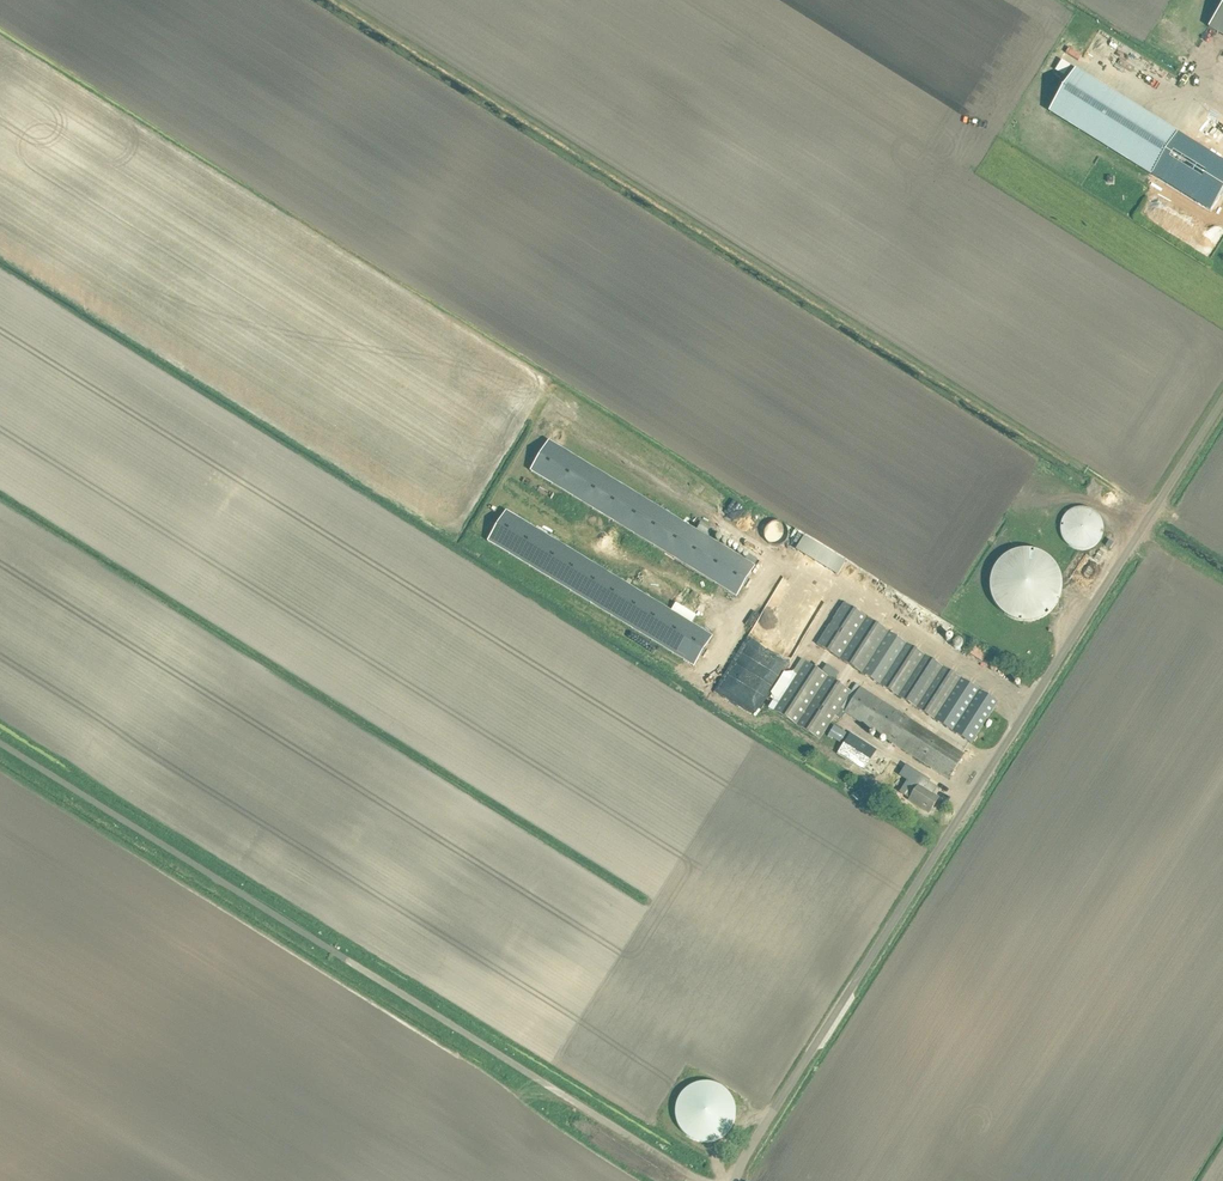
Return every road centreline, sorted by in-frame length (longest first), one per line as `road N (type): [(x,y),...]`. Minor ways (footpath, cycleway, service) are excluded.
road 1 (unclassified): [(733,1180),(1222,400)]
road 2 (unclassified): [(347,960),(701,1180)]

